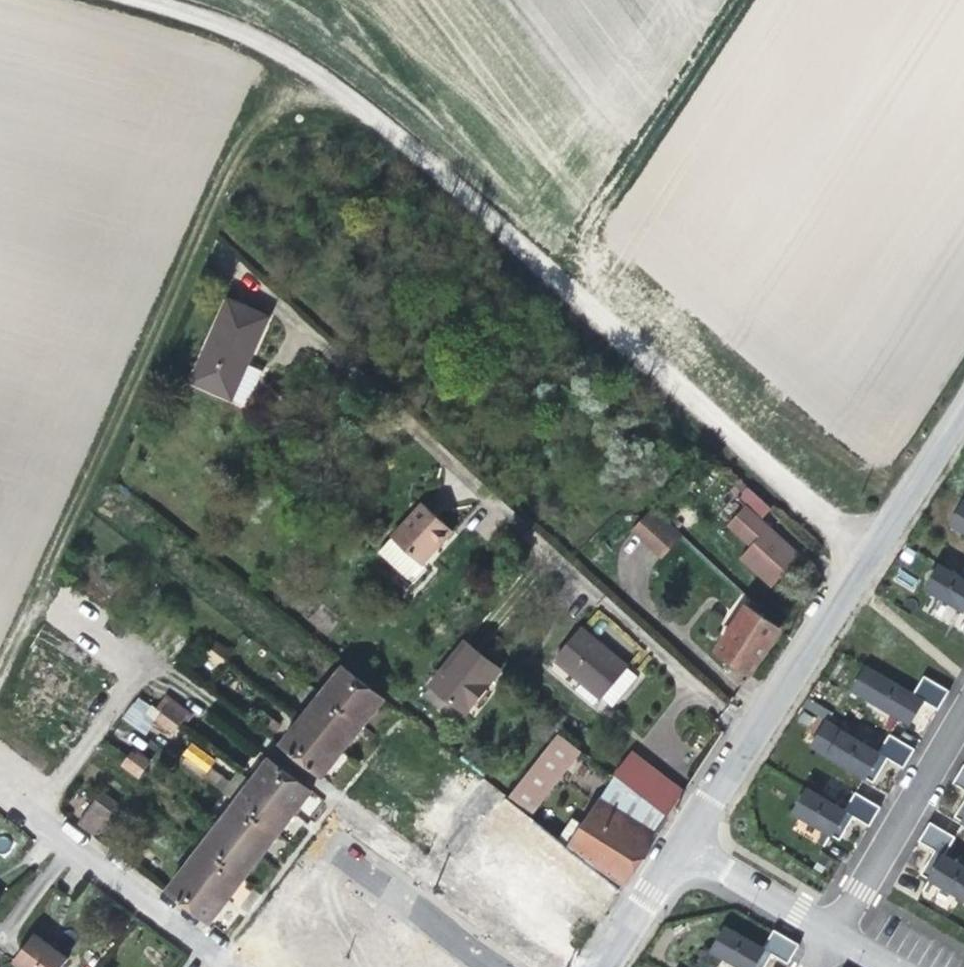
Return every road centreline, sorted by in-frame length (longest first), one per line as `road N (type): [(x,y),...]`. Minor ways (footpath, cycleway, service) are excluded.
road 1 (track): [(868,560),(332,86),(272,46),(117,0)]
road 2 (track): [(0,681),(220,181),(259,151),(320,133),(361,133),(403,149)]
road 3 (residential): [(31,813),(135,669),(154,664),(426,870)]
road 4 (tertiary): [(685,846),(963,410)]
road 5 (track): [(551,280),(734,0)]
road 6 (residential): [(831,936),(963,717)]
road 7 (residential): [(225,966),(31,813)]
road 8 (residential): [(831,936),(685,846)]
road 9 (residential): [(426,870),(555,966)]
road 10 (tertiary): [(607,966),(685,846)]
road 11 (residential): [(426,870),(351,966)]

